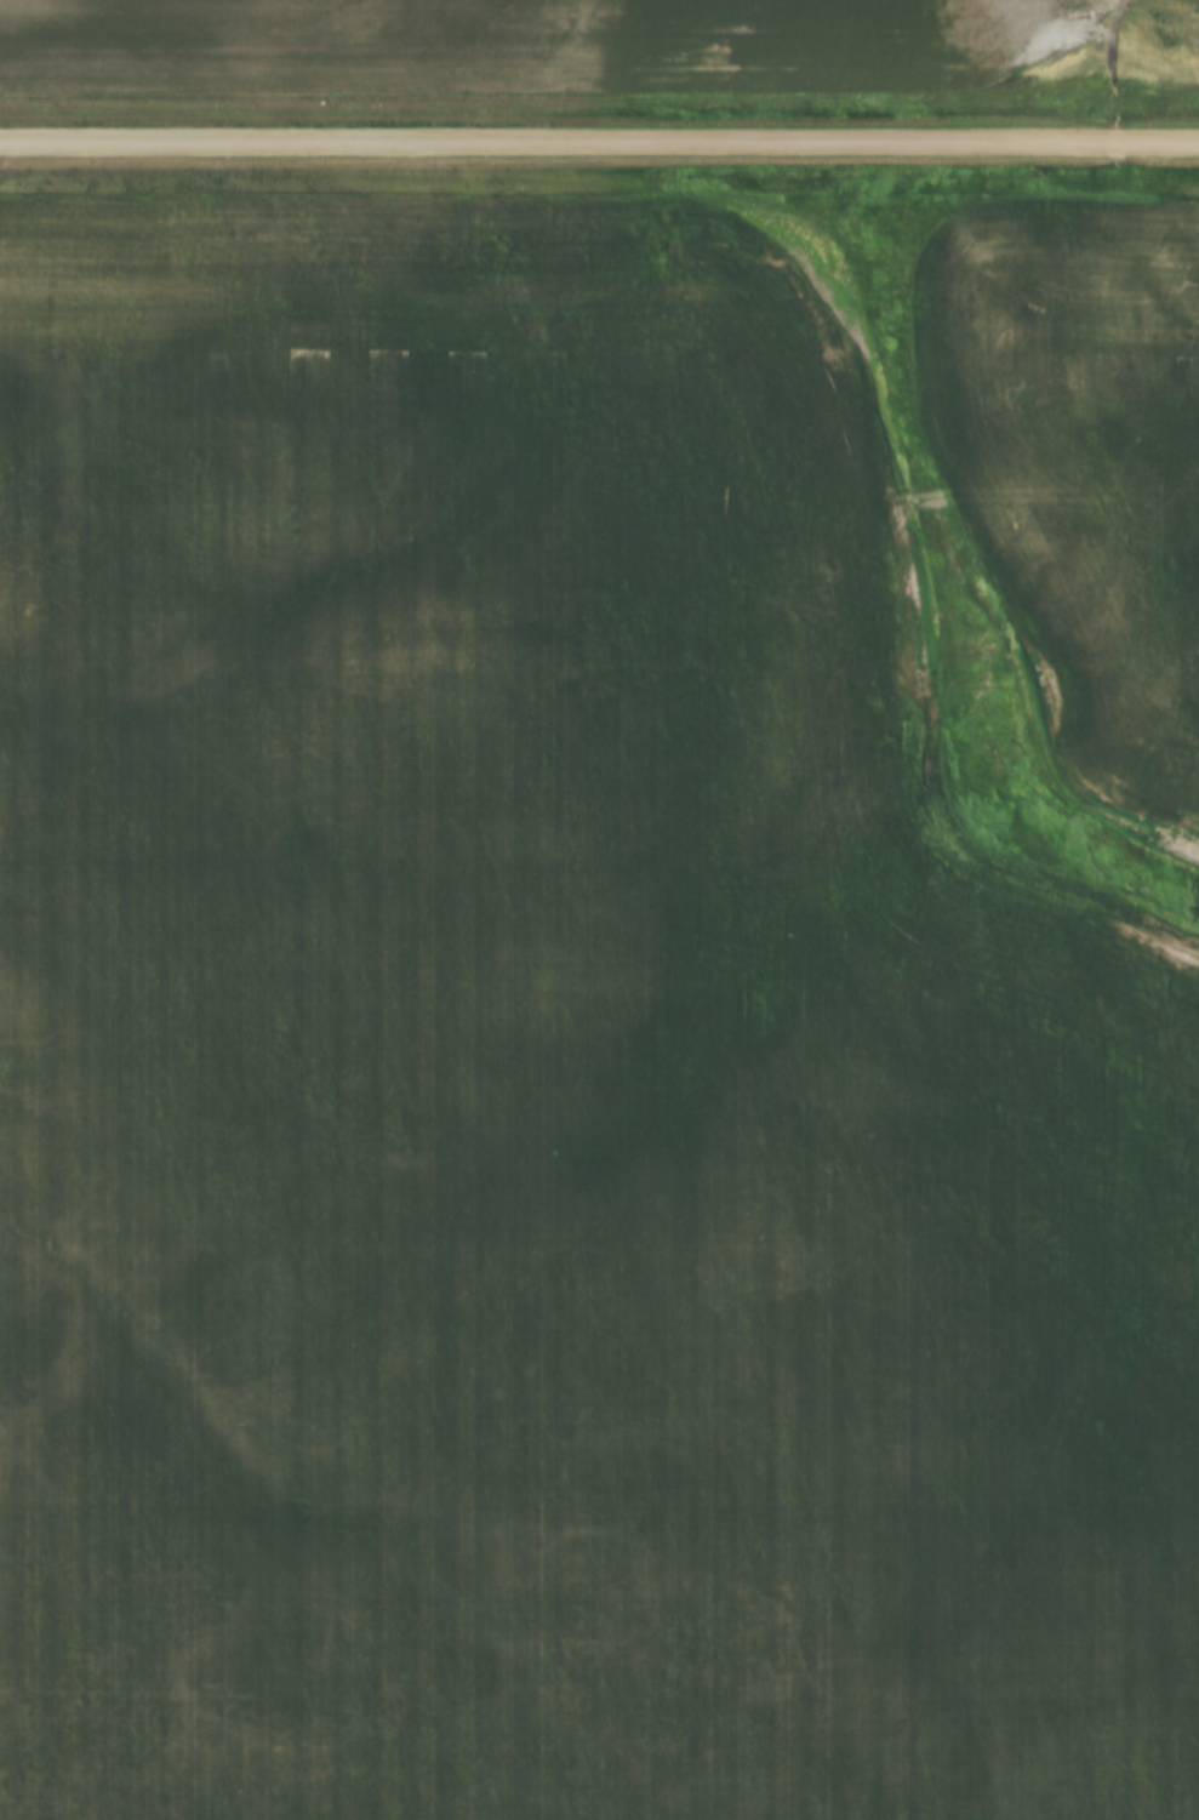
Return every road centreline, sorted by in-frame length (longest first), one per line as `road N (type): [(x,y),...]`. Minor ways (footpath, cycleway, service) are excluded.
road 1 (residential): [(1198,143),(0,142)]

